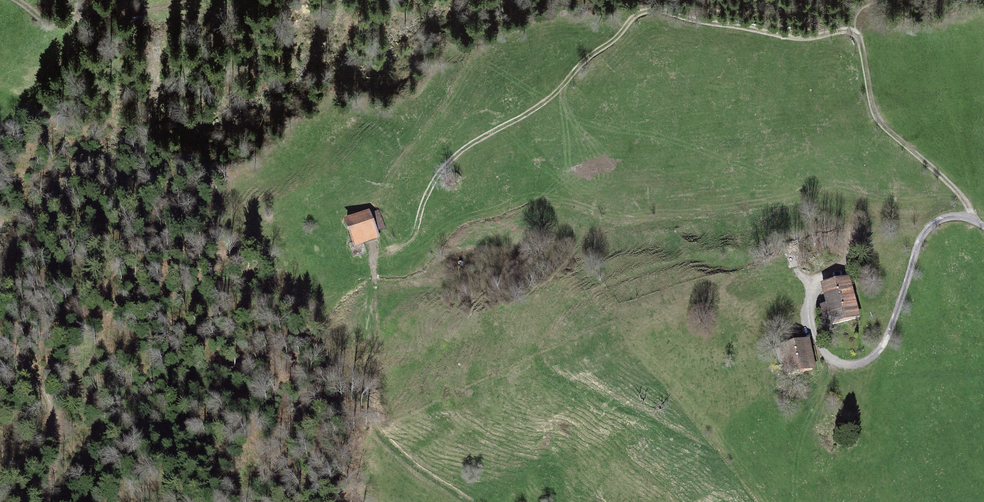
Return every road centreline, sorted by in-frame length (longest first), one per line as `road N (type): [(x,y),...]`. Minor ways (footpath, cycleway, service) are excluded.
road 1 (track): [(860,38),(849,30),(805,38),(663,10),(640,13),(605,49),(576,64),(549,99),(453,162),(426,201),(414,242),(389,249)]
road 2 (track): [(840,270),(816,278),(810,309),(825,356),(848,366),(876,357),(922,234),(956,214),(977,219)]
road 3 (track): [(977,219),(952,184),(877,117),(860,38)]
road 4 (track): [(17,0),(53,25),(138,0)]

